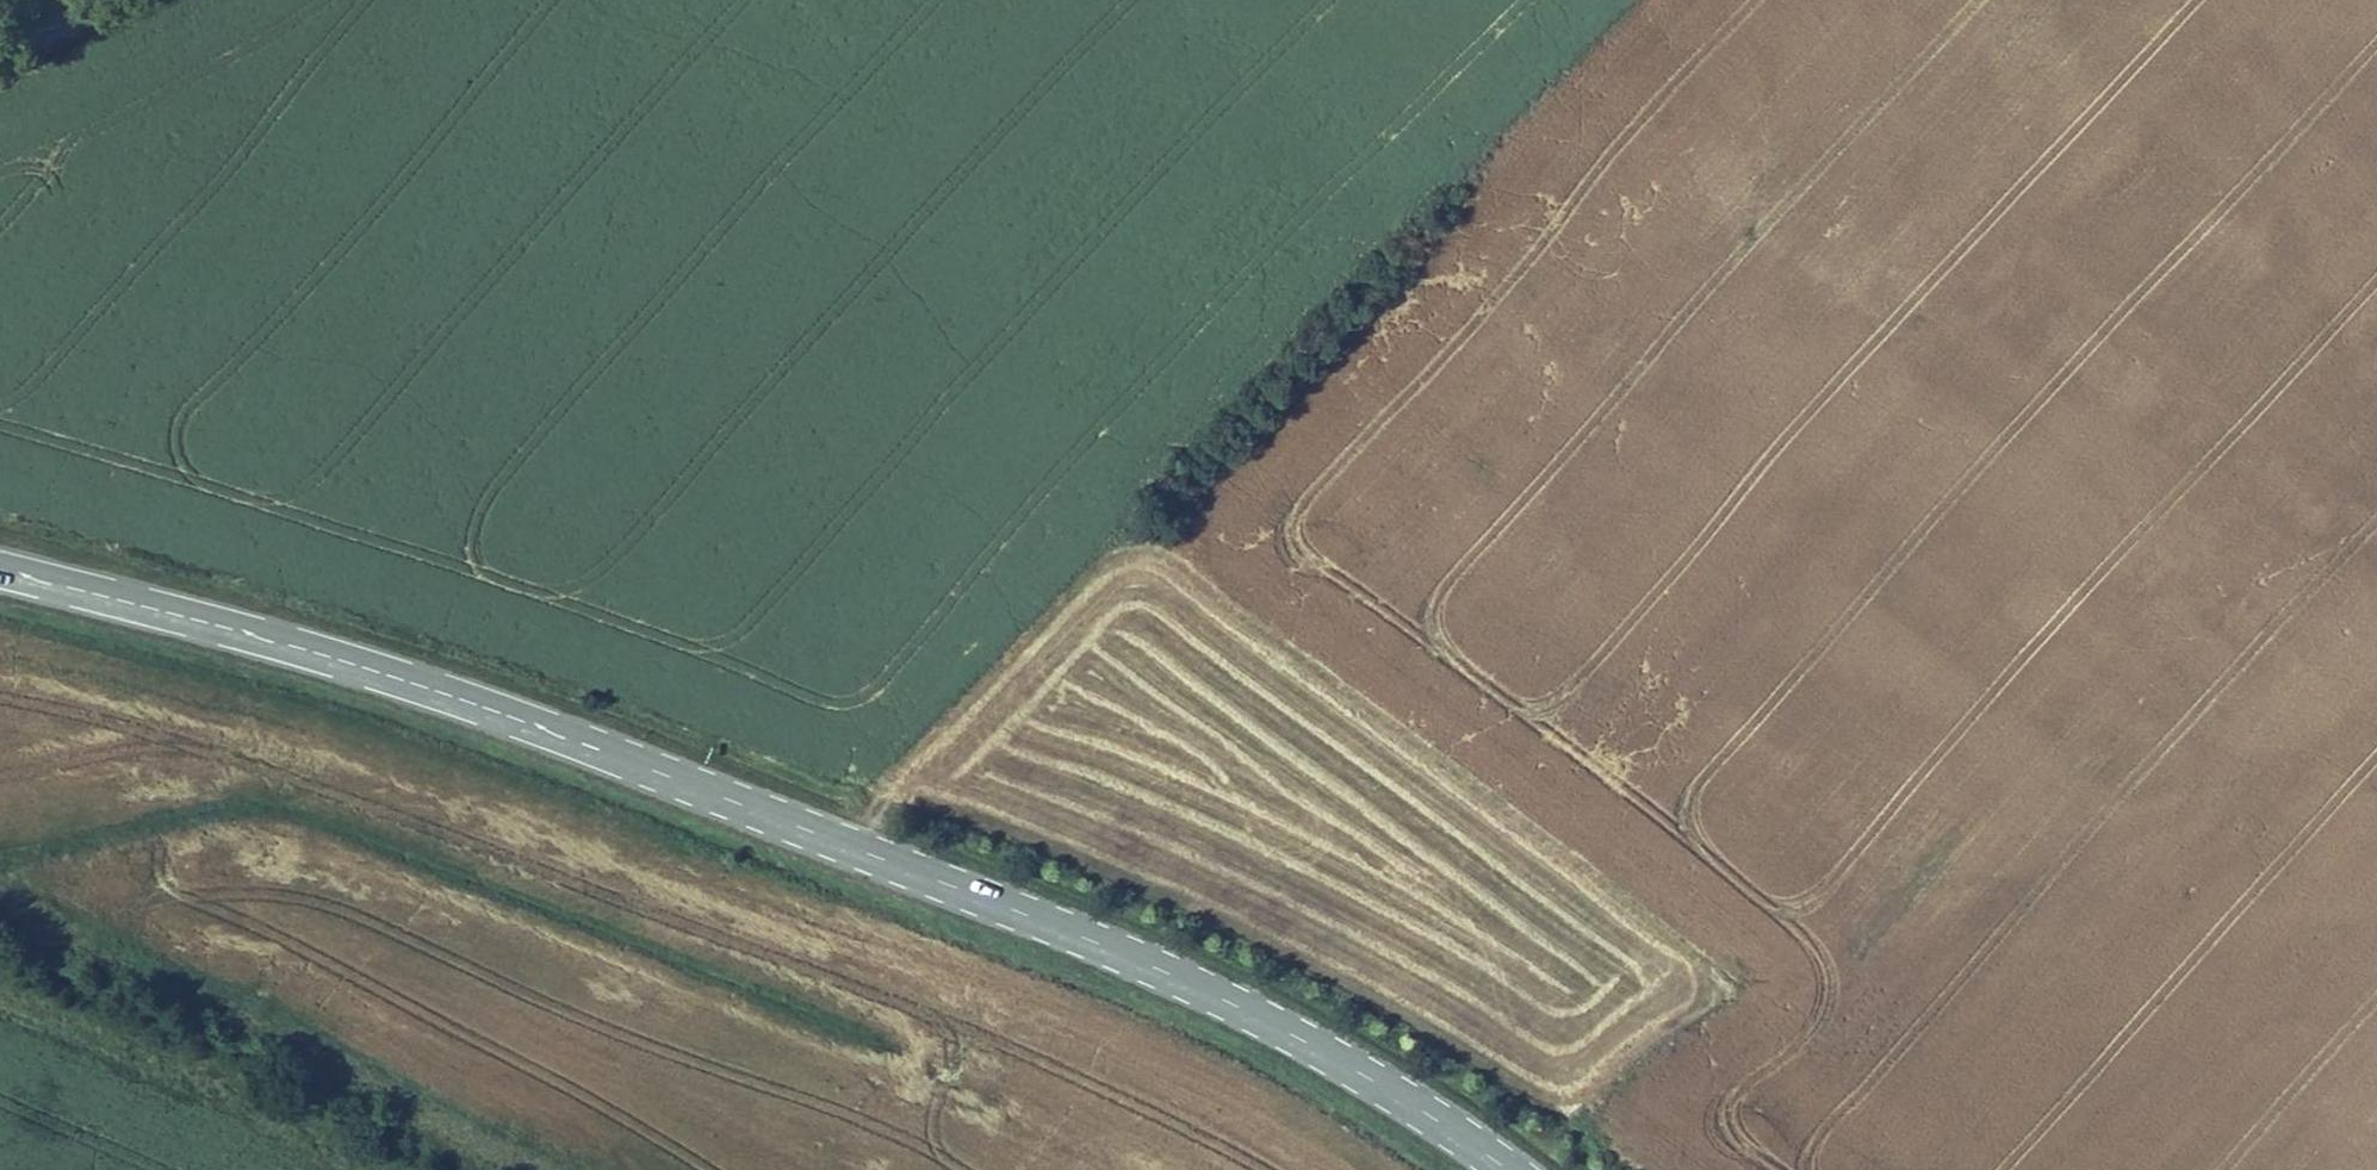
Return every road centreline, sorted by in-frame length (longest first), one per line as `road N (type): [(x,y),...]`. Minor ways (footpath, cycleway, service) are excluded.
road 1 (tertiary): [(1503,1169),(1272,1028),(1035,923),(396,681),(0,570)]

